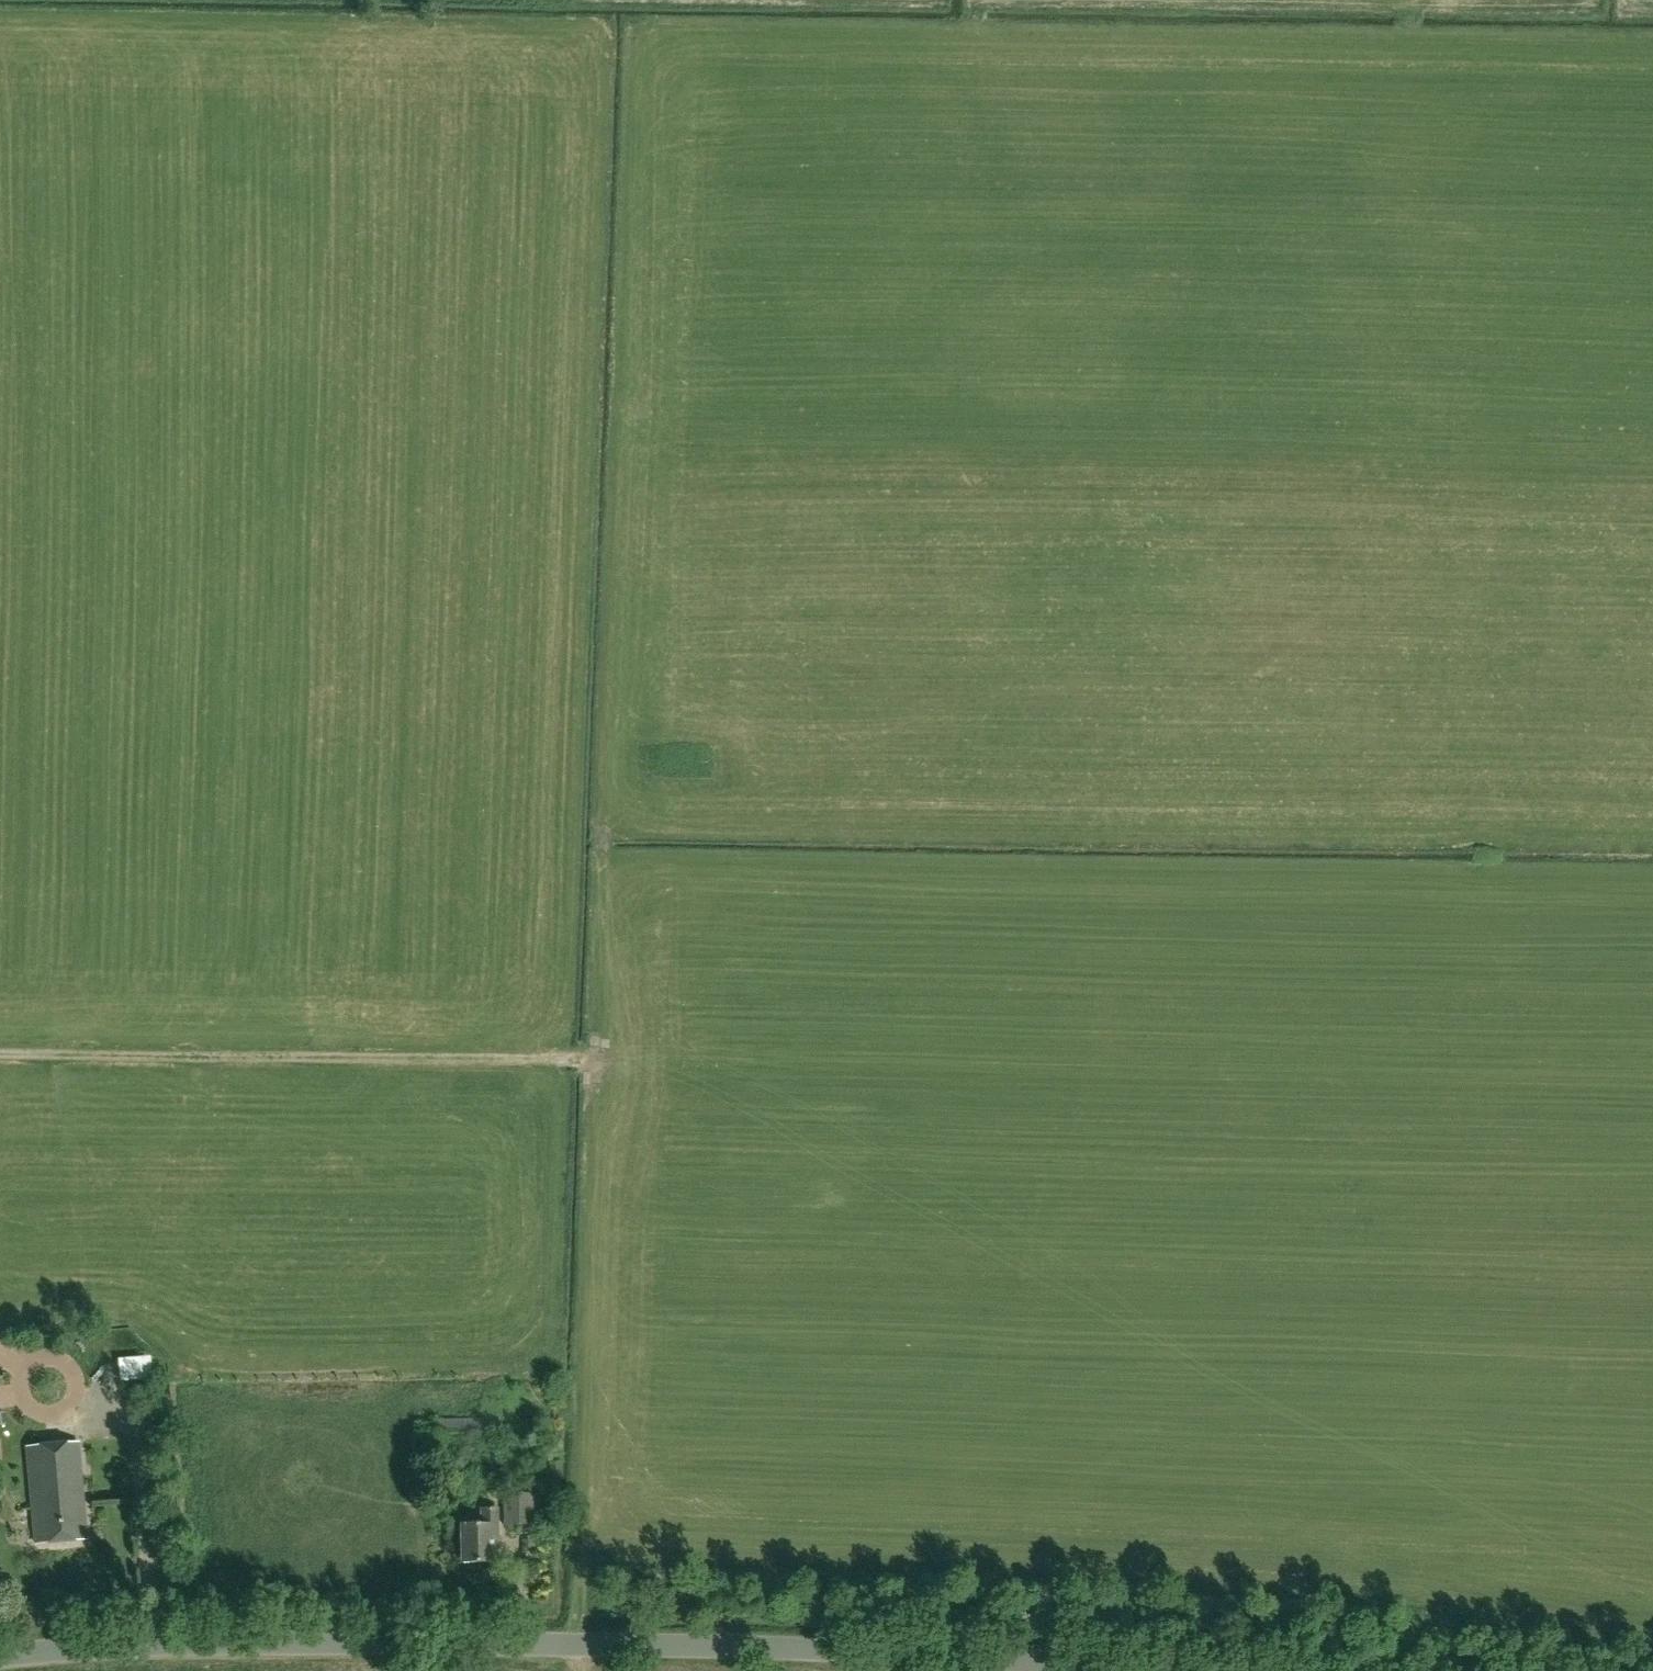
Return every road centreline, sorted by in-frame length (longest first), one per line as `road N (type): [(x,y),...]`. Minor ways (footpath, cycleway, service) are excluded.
road 1 (unclassified): [(1094,1670),(892,1654),(443,1640),(0,1655)]

